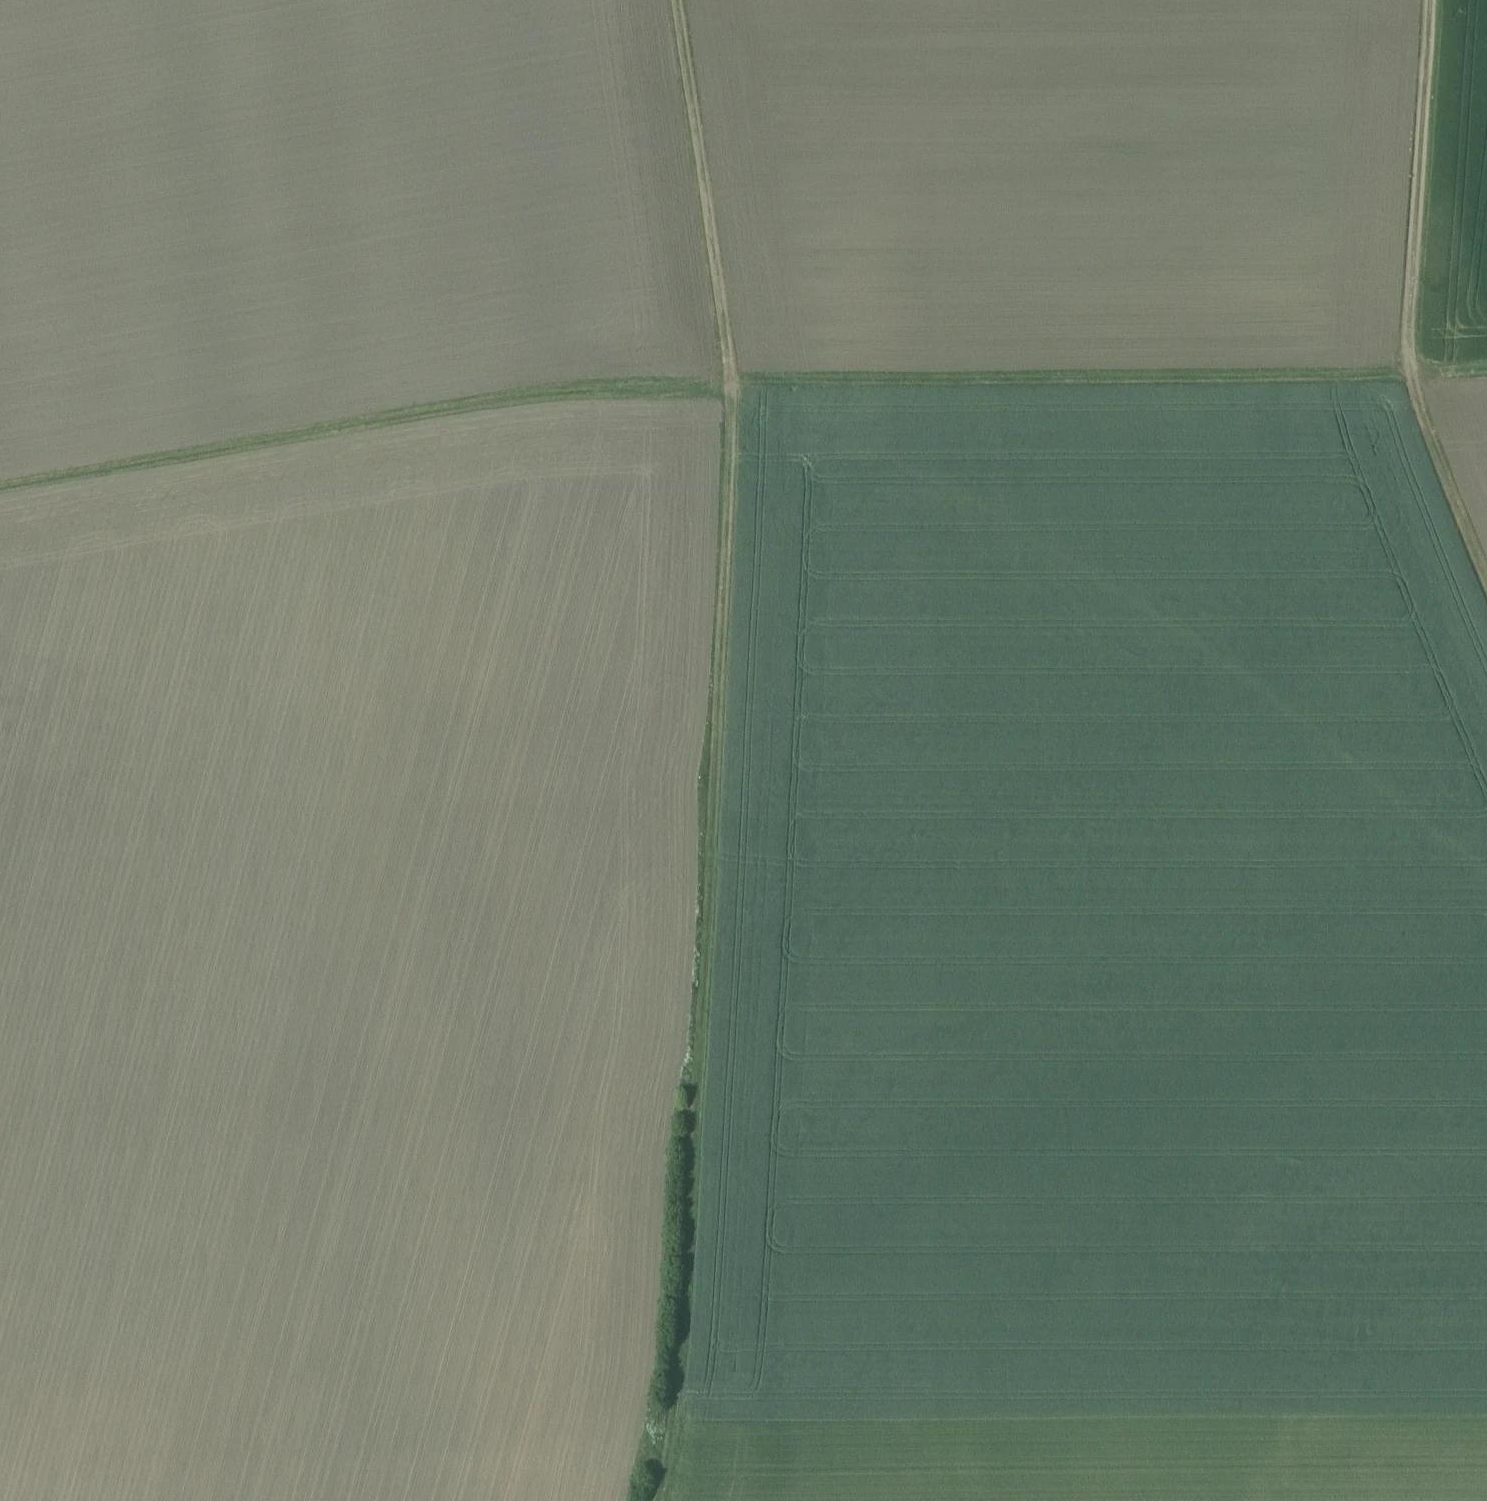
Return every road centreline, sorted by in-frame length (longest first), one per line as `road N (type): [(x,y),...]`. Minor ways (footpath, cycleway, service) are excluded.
road 1 (track): [(683,0),(737,424),(694,1322),(645,1500)]

